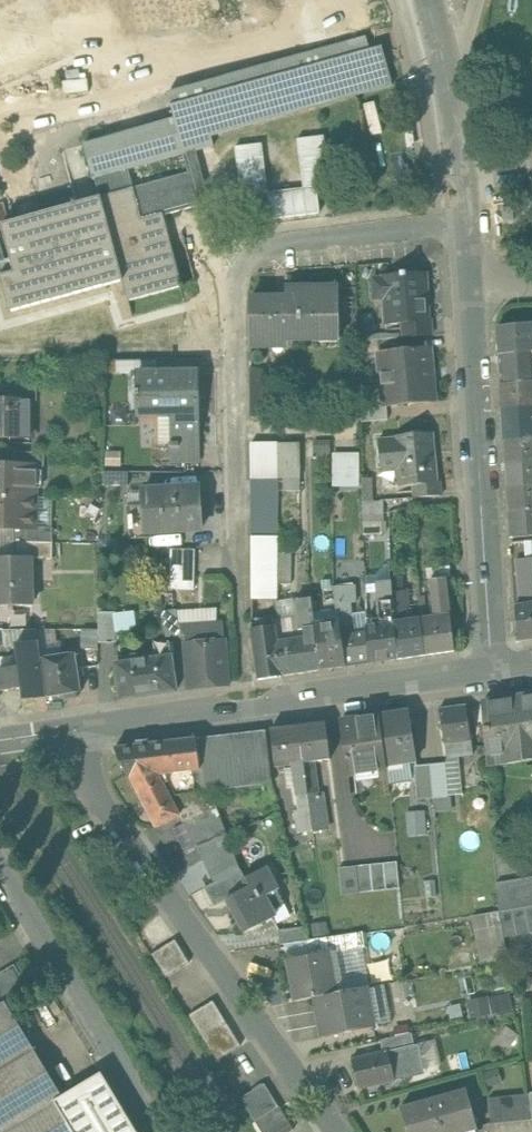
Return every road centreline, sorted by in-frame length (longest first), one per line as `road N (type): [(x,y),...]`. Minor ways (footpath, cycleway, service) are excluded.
road 1 (residential): [(473,224),(275,249),(244,273),(240,559)]
road 2 (residential): [(62,732),(341,1131)]
road 3 (residential): [(62,732),(500,667)]
road 4 (unclassified): [(478,286),(500,667)]
road 5 (residential): [(0,873),(159,1131)]
road 6 (unclassified): [(429,0),(461,132),(473,224)]

